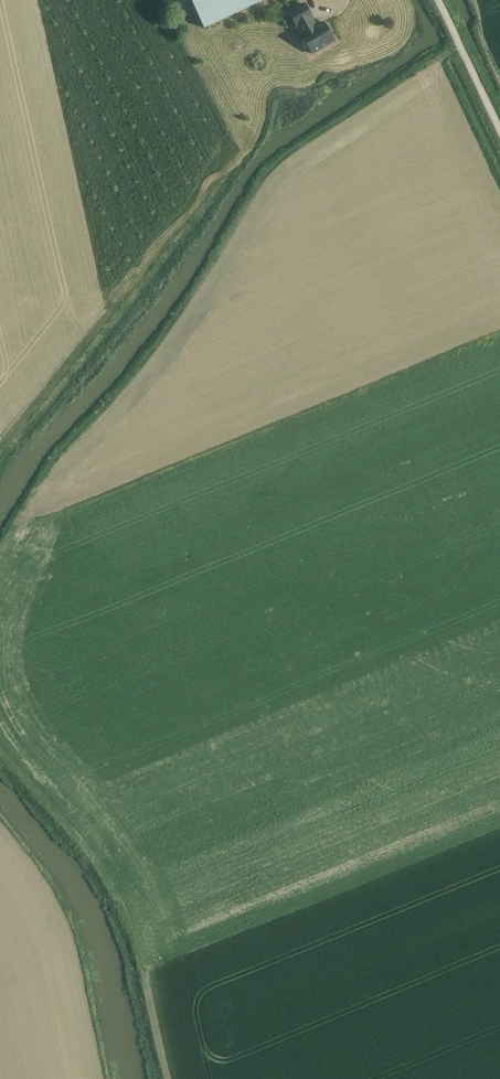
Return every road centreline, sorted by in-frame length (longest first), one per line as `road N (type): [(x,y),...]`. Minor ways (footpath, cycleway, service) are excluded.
road 1 (unclassified): [(499,133),(437,0)]

